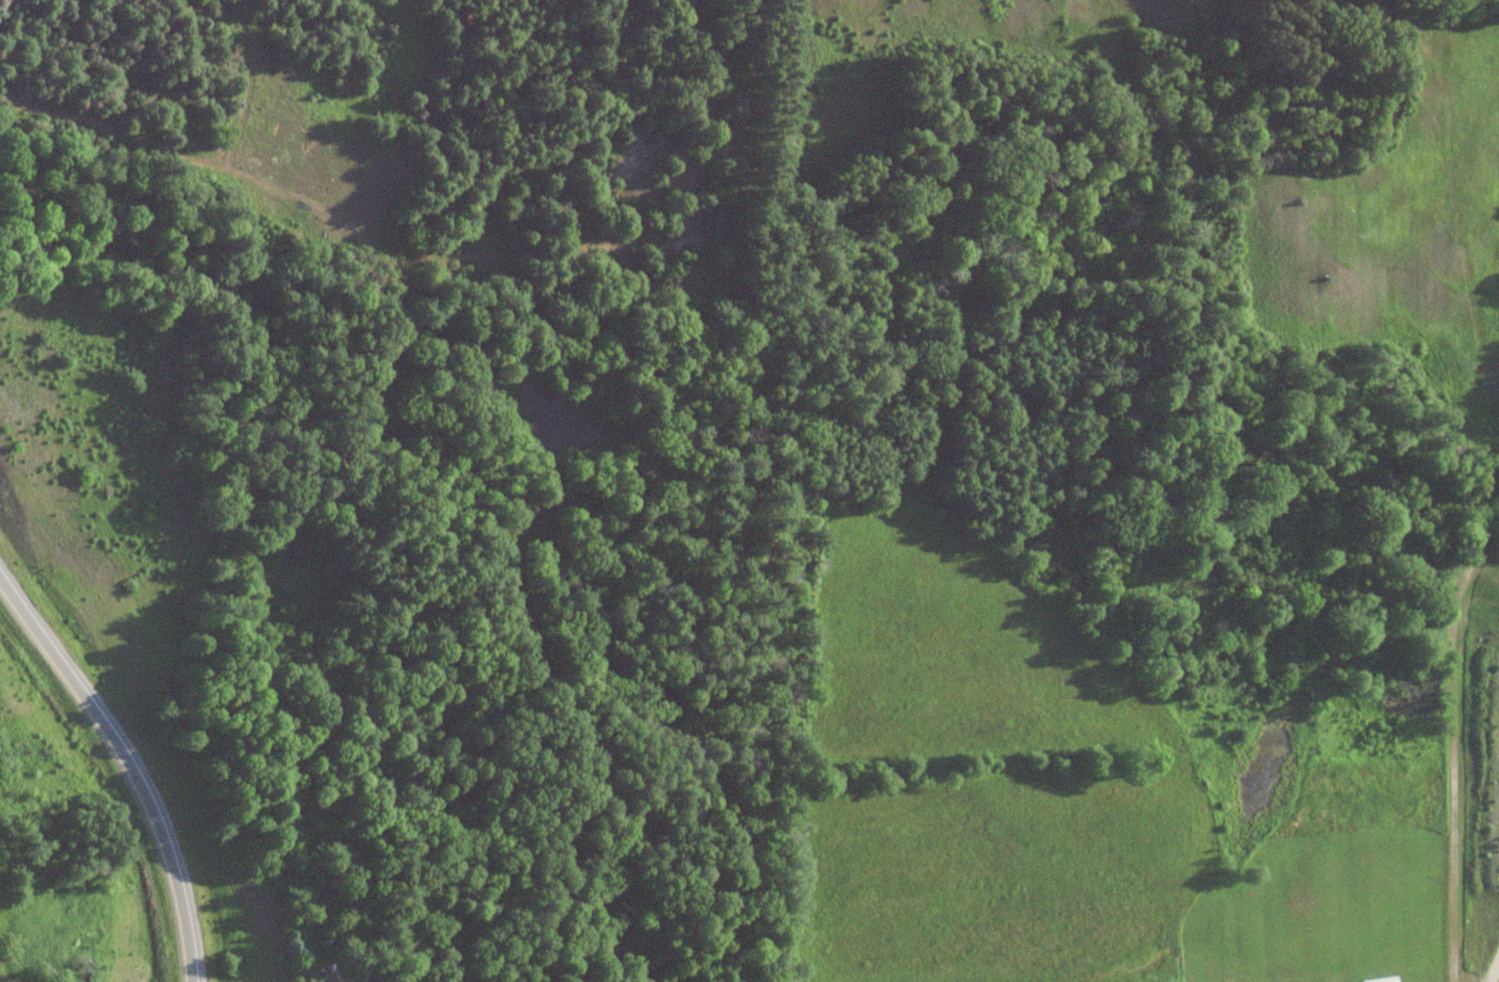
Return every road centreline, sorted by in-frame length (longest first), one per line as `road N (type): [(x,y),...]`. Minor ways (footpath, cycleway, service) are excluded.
road 1 (motorway): [(189,981),(181,908),(139,785),(0,579)]

